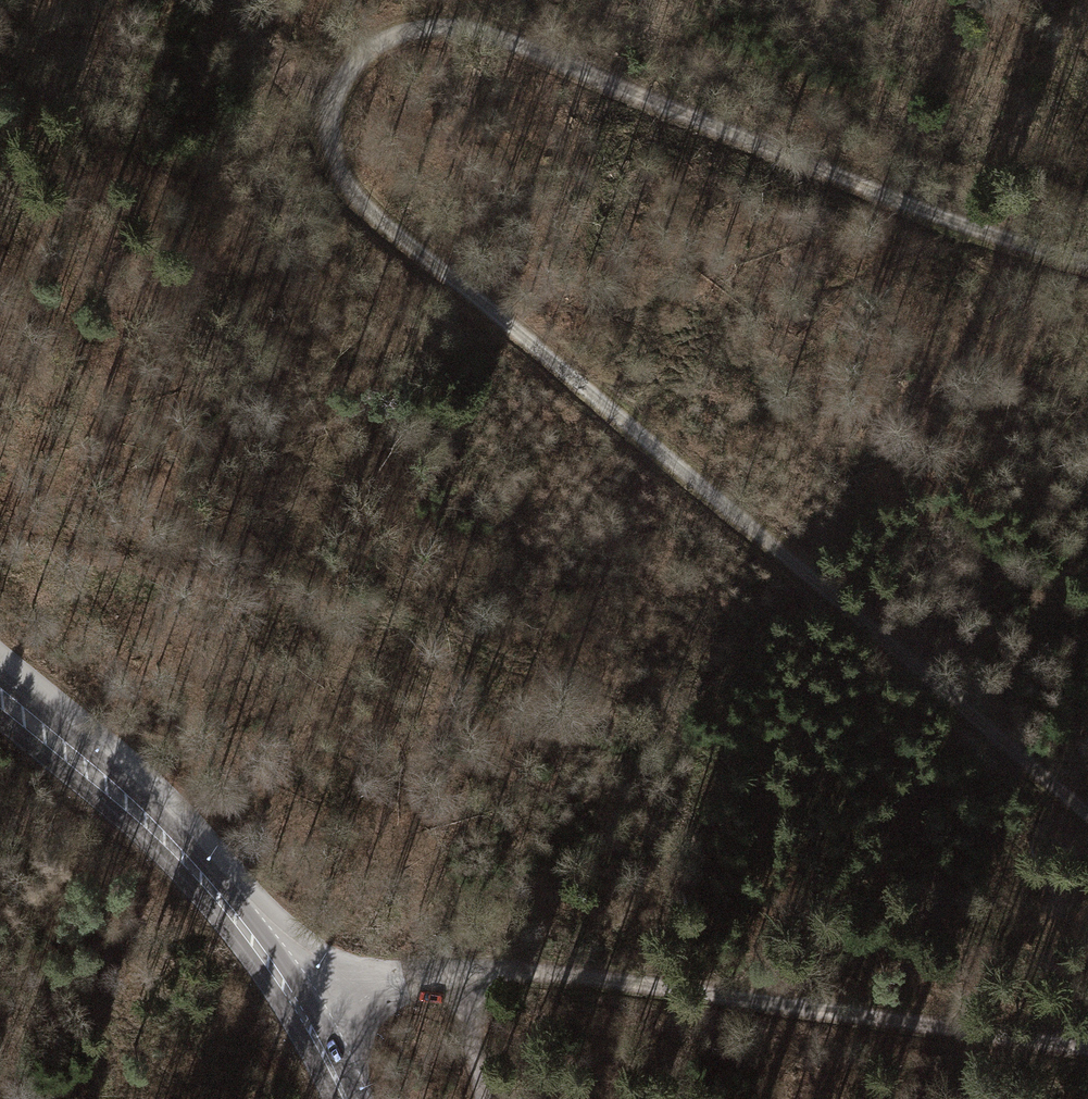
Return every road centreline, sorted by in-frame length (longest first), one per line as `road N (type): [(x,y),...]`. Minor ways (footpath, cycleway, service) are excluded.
road 1 (track): [(1087,260),(981,233),(415,9),(352,45),(321,98),(379,206),(1087,792)]
road 2 (track): [(466,971),(597,977),(1087,1048)]
road 3 (secondary): [(346,1098),(316,1037),(210,886),(93,767),(0,689)]
road 4 (track): [(352,45),(217,0)]
road 5 (track): [(466,971),(335,977)]
road 6 (track): [(466,971),(481,1098)]

